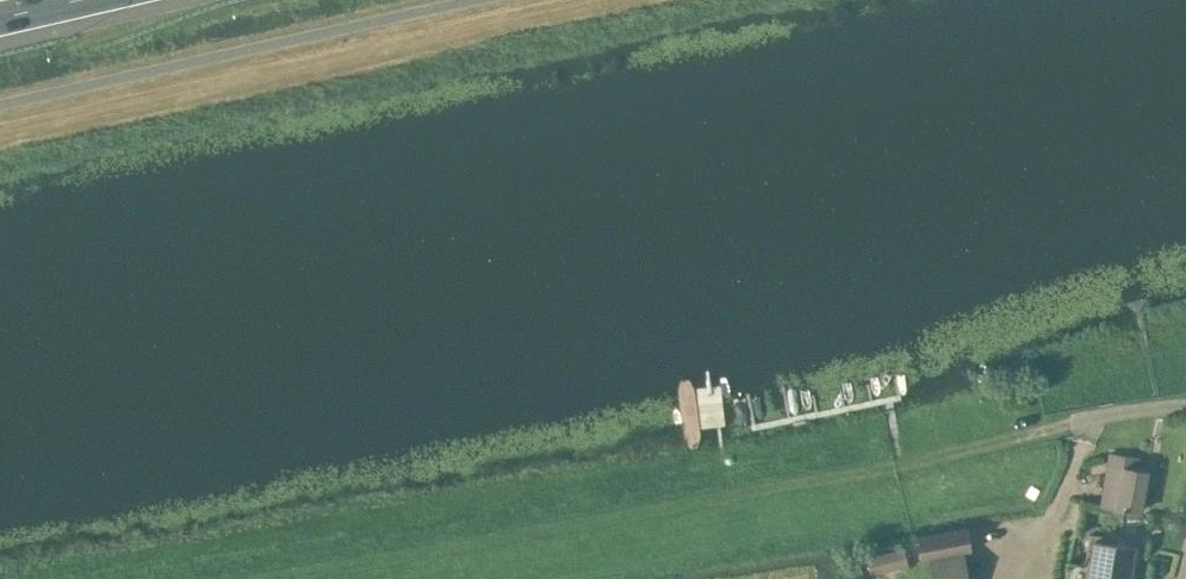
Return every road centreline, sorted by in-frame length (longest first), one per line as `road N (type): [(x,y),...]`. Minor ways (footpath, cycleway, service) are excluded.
road 1 (track): [(896,464),(1091,418)]

